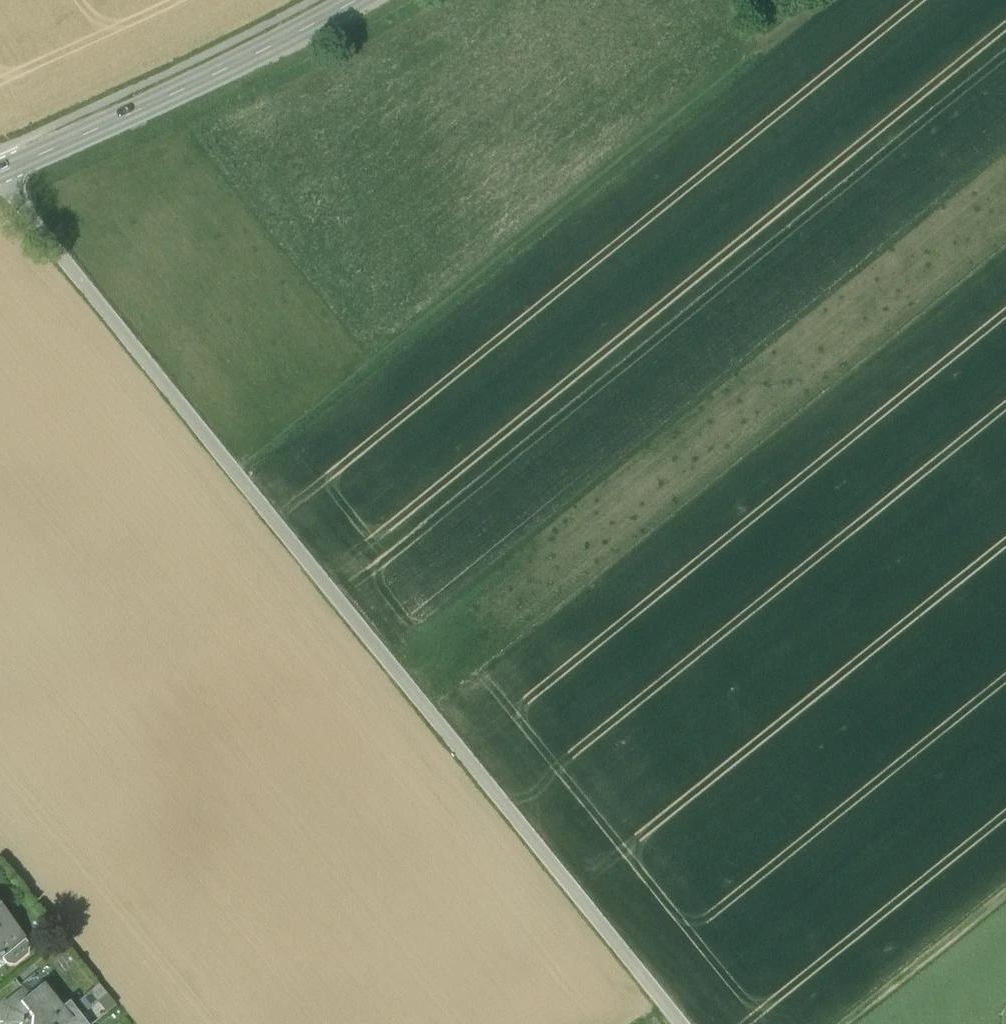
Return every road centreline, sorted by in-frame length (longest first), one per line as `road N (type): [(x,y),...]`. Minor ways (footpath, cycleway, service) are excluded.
road 1 (track): [(0,175),(682,1023)]
road 2 (track): [(239,472),(823,0)]
road 3 (tertiary): [(0,173),(359,0)]
road 4 (track): [(1005,893),(845,1023)]

